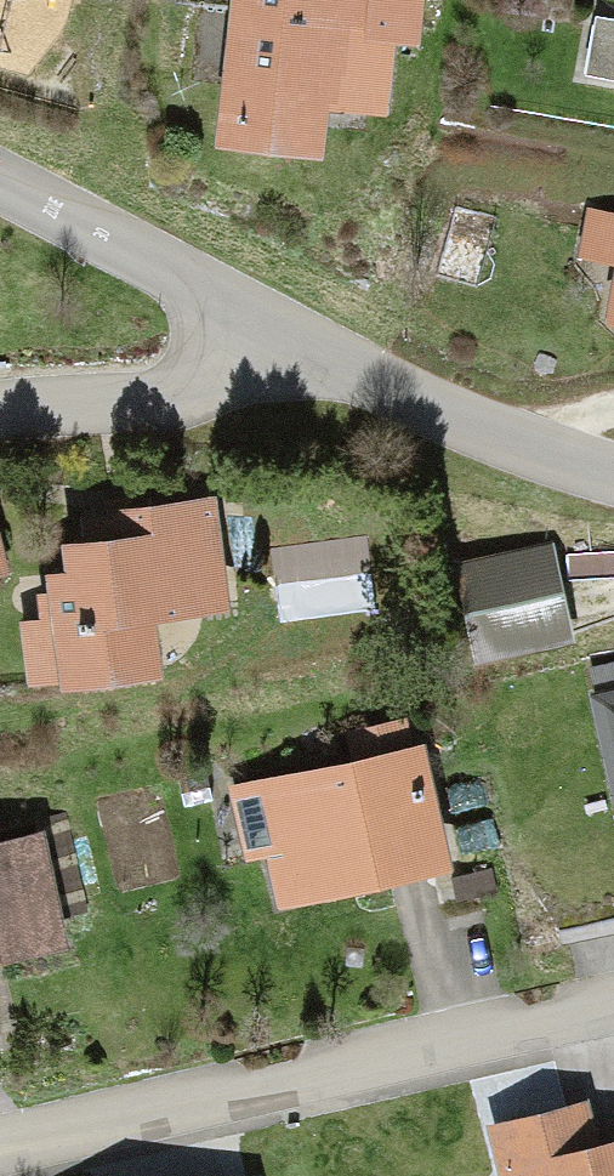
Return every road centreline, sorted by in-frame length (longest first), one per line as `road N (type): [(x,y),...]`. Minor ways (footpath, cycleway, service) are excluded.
road 1 (residential): [(0,1153),(613,1007)]
road 2 (residential): [(0,185),(327,358)]
road 3 (residential): [(327,358),(160,407),(0,414)]
road 4 (residential): [(327,358),(613,473)]

